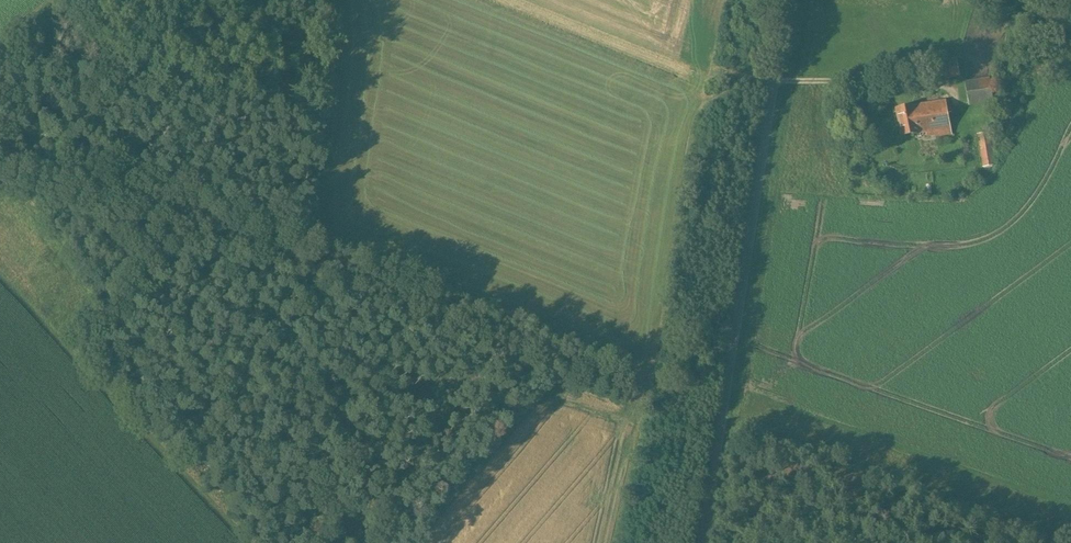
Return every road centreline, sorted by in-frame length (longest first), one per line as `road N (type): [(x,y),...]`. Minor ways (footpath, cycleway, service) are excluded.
road 1 (residential): [(699,542),(786,0)]

